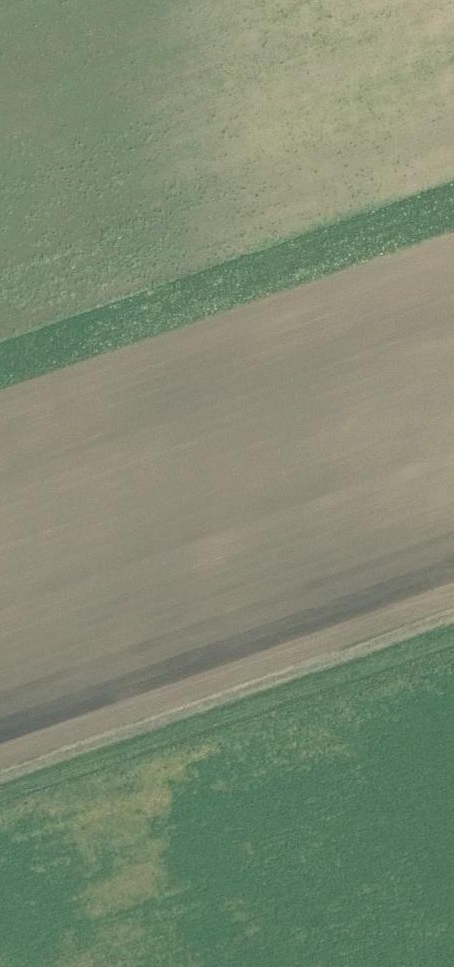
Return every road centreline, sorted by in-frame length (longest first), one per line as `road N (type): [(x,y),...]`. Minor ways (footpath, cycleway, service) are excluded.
road 1 (track): [(453,615),(0,778)]

